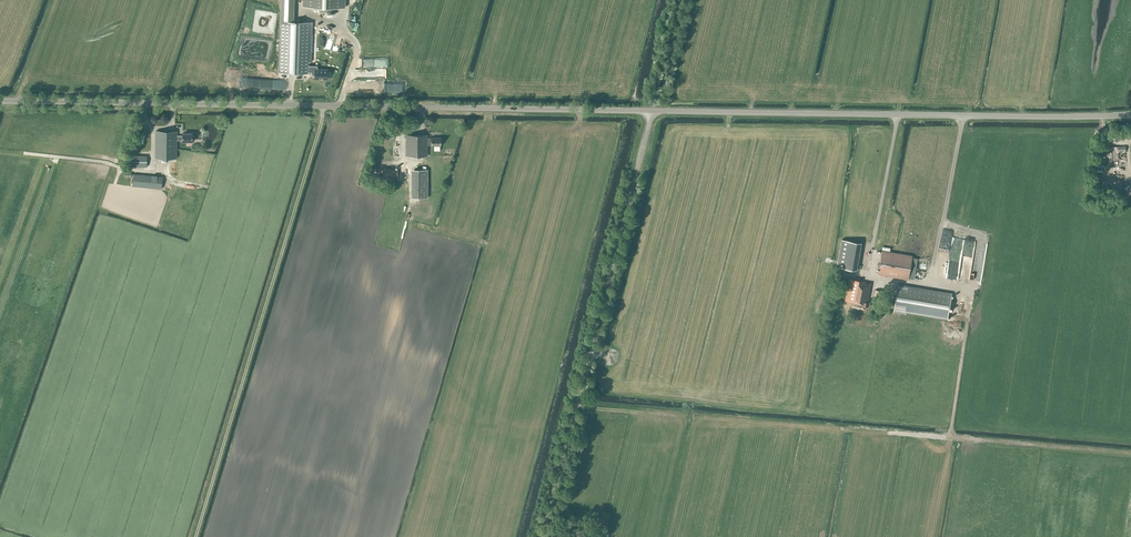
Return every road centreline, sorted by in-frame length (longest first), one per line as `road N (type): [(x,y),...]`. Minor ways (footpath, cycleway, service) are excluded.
road 1 (unclassified): [(0,102),(651,111)]
road 2 (unclassified): [(651,111),(1130,114)]
road 3 (unclassified): [(651,111),(543,536)]

